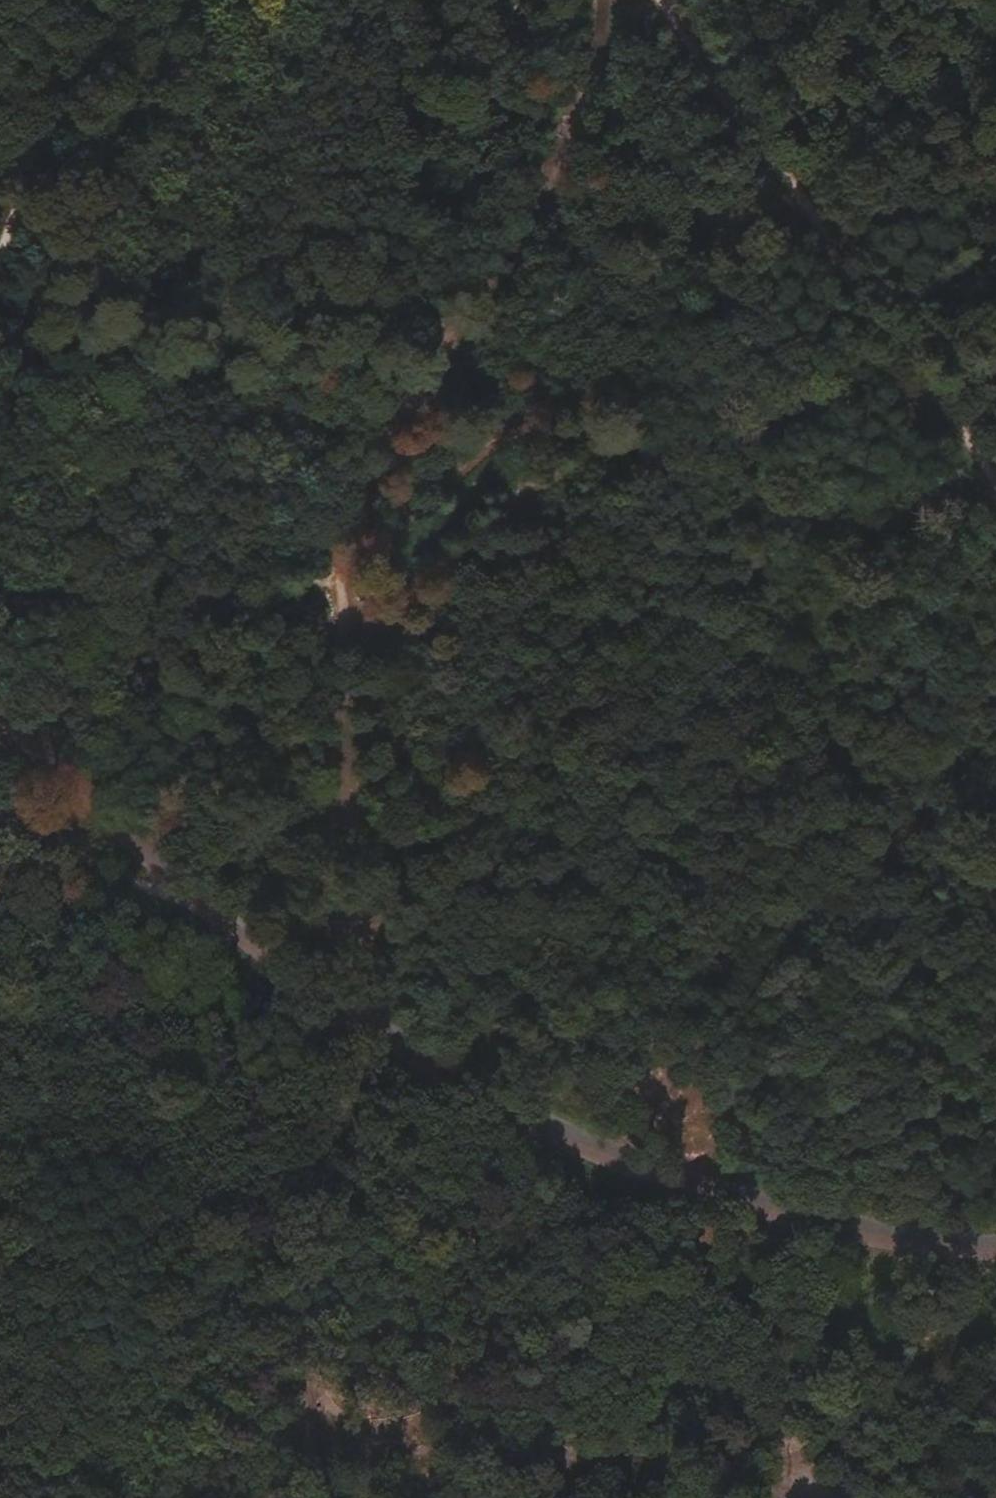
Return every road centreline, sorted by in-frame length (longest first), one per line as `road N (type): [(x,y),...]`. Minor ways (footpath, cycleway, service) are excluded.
road 1 (track): [(995,496),(645,0)]
road 2 (track): [(131,0),(34,164),(0,252)]
road 3 (track): [(0,816),(218,912)]

